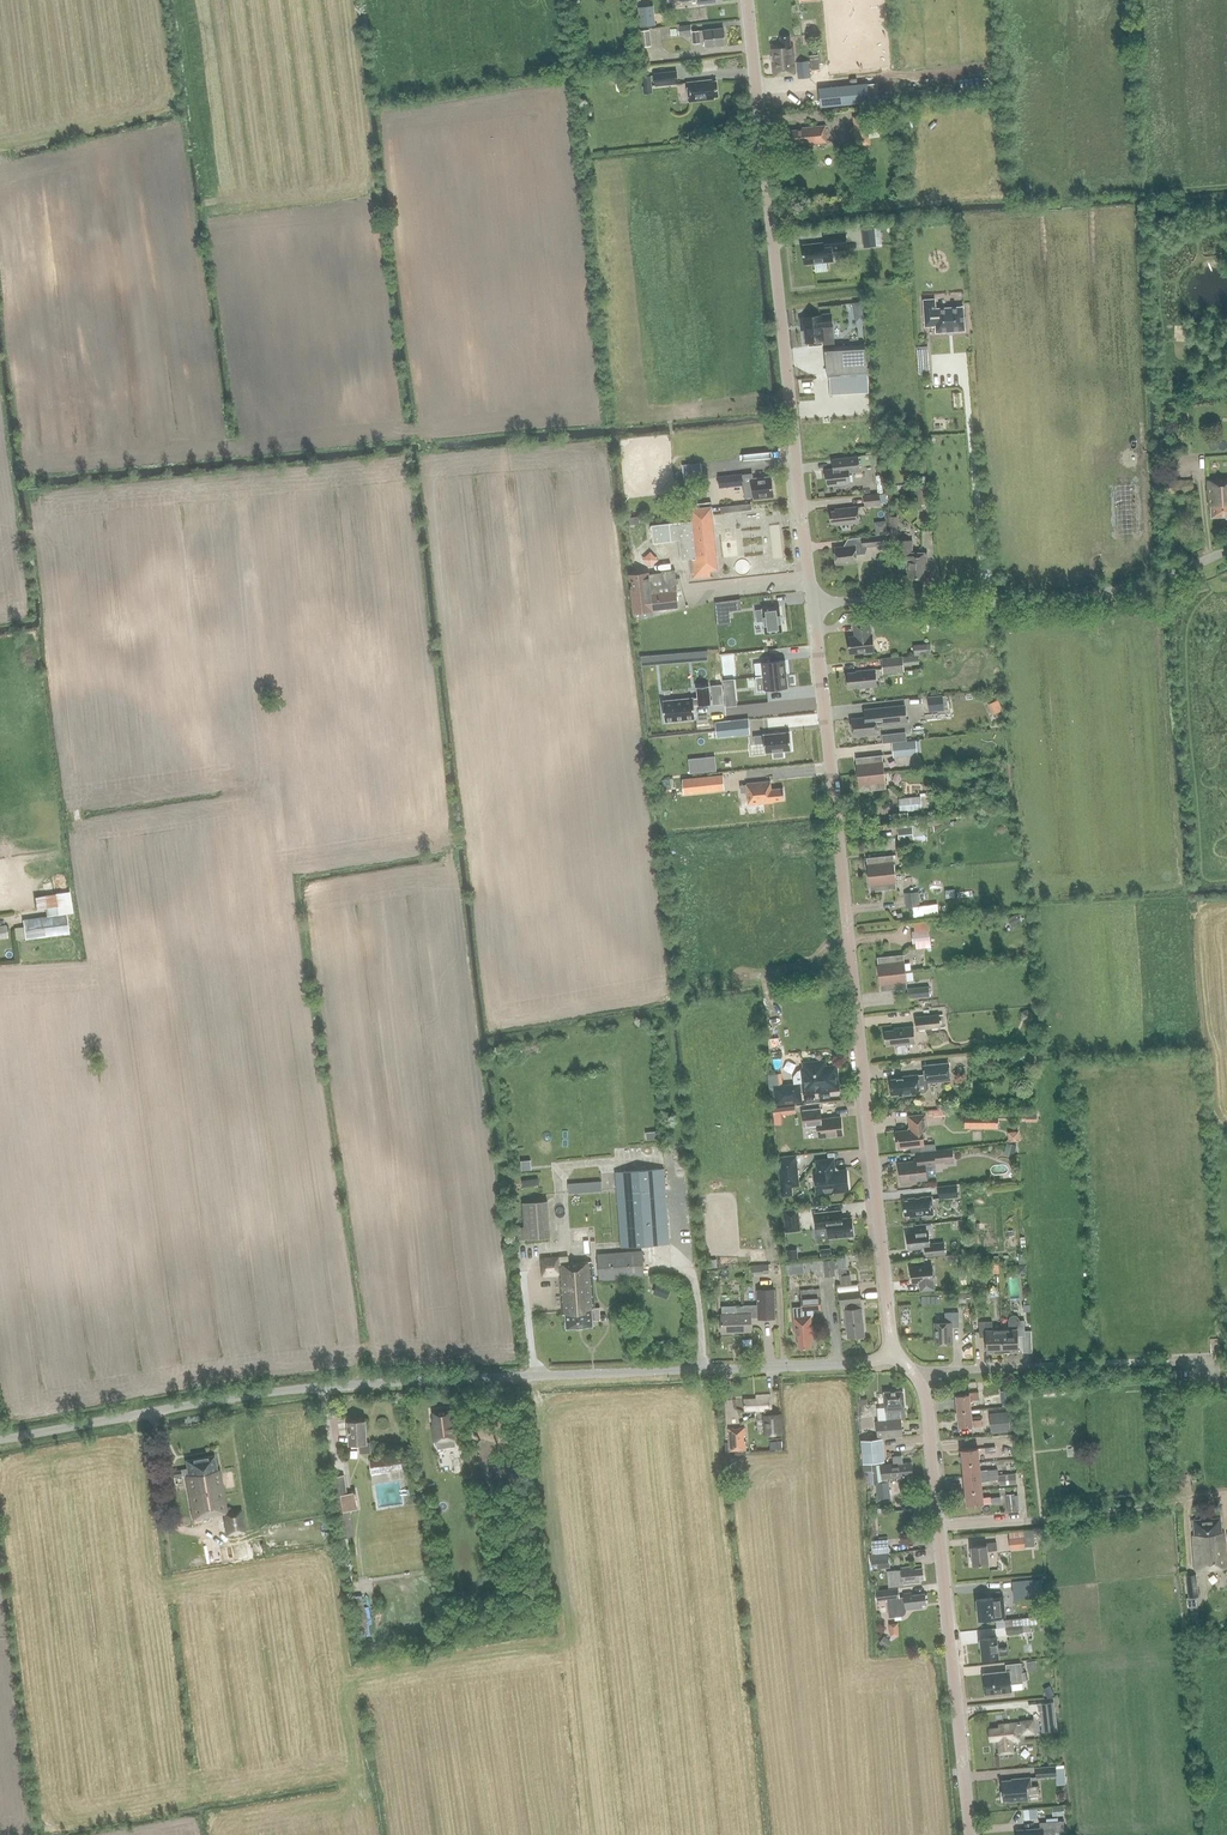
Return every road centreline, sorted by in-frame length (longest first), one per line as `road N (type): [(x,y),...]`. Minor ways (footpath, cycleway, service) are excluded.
road 1 (unclassified): [(0,1439),(327,1385),(861,1364),(896,1353)]
road 2 (tertiary): [(896,1353),(813,602)]
road 3 (tertiary): [(813,602),(747,0)]
road 4 (unclassified): [(813,602),(1084,596),(1226,551)]
road 5 (tertiary): [(970,1834),(939,1530)]
road 6 (residential): [(916,1376),(1185,1359)]
road 7 (residential): [(939,1530),(1174,1502)]
road 8 (tertiary): [(939,1530),(926,1399),(916,1376)]

